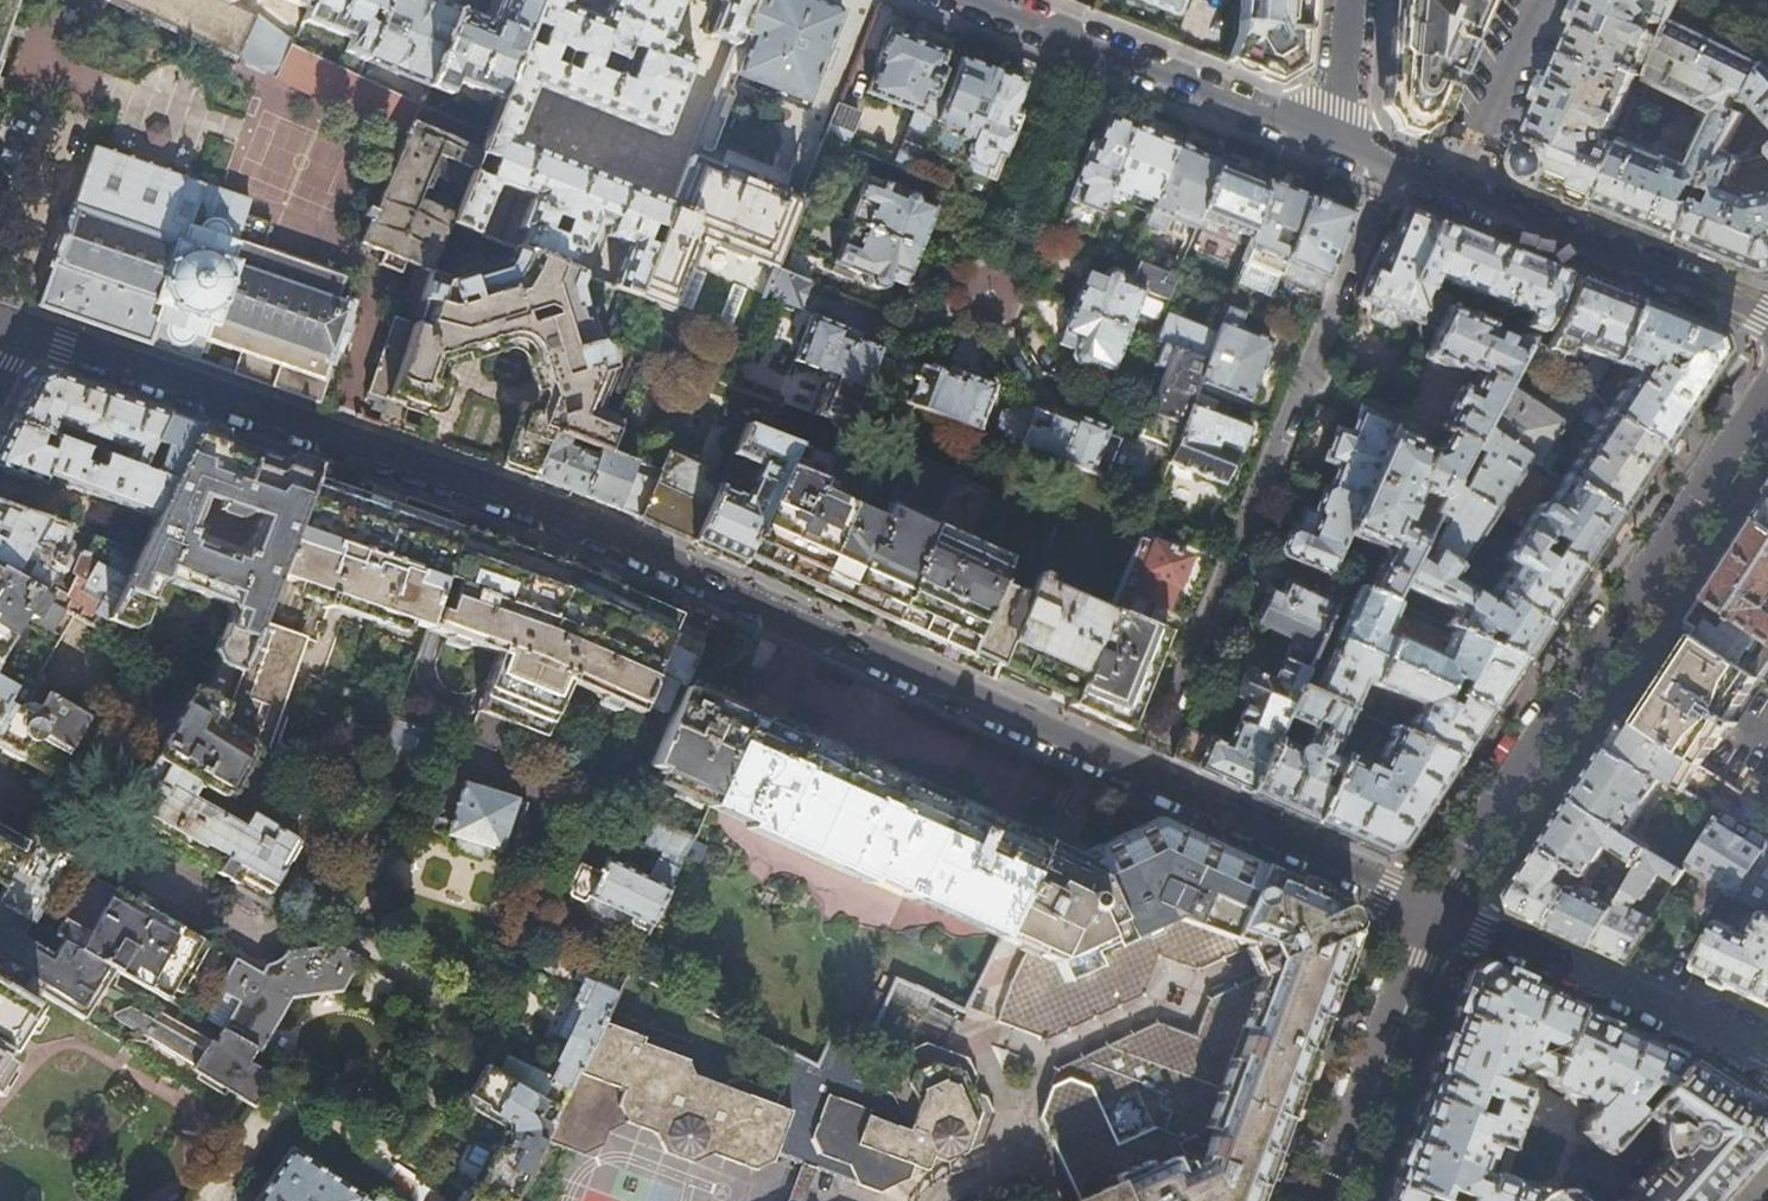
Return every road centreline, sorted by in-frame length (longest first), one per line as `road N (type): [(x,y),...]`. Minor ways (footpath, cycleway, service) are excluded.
road 1 (residential): [(18,329),(599,535),(1431,909)]
road 2 (tertiary): [(1431,909),(1767,392)]
road 3 (residential): [(1431,909),(1767,1064)]
road 4 (residential): [(1767,319),(1451,191)]
road 5 (tertiary): [(1322,1200),(1431,909)]
road 6 (residential): [(260,936),(0,792)]
road 7 (residential): [(988,295),(1086,45)]
road 8 (residential): [(1333,141),(1086,45)]
road 9 (residential): [(1451,191),(1533,0)]
road 10 (residential): [(1333,141),(1347,0)]
road 11 (residential): [(1451,191),(1333,141)]
road 12 (residential): [(1086,45),(972,0)]

